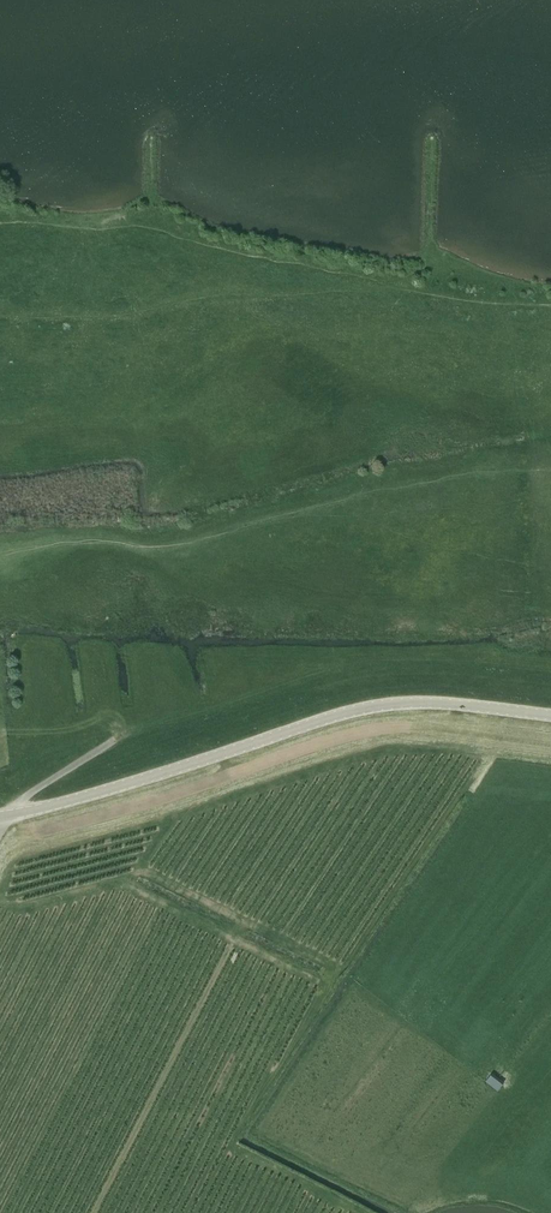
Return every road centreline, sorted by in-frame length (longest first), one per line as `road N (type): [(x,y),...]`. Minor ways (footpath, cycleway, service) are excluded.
road 1 (unclassified): [(550,715),(390,703),(77,799),(0,815)]

